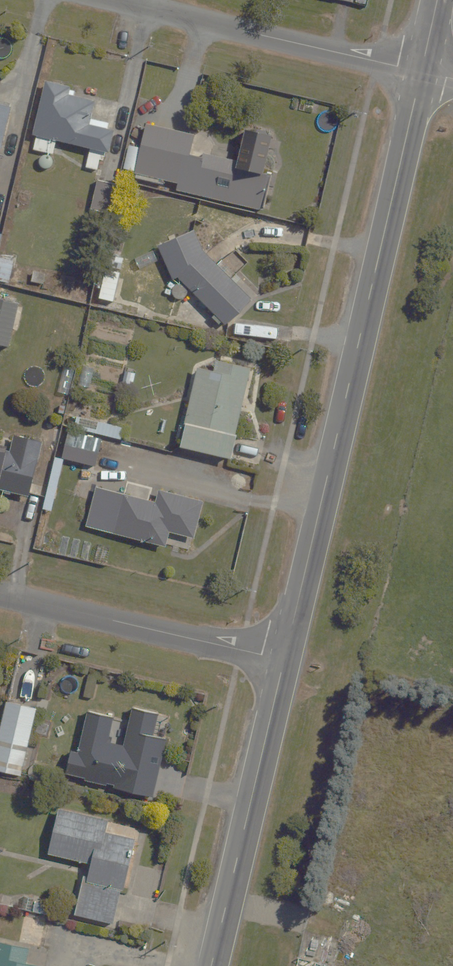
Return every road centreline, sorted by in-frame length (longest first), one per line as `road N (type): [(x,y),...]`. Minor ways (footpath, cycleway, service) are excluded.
road 1 (residential): [(284,660),(421,72)]
road 2 (residential): [(211,965),(284,660)]
road 3 (residential): [(118,0),(421,72)]
road 4 (residential): [(0,593),(284,660)]

